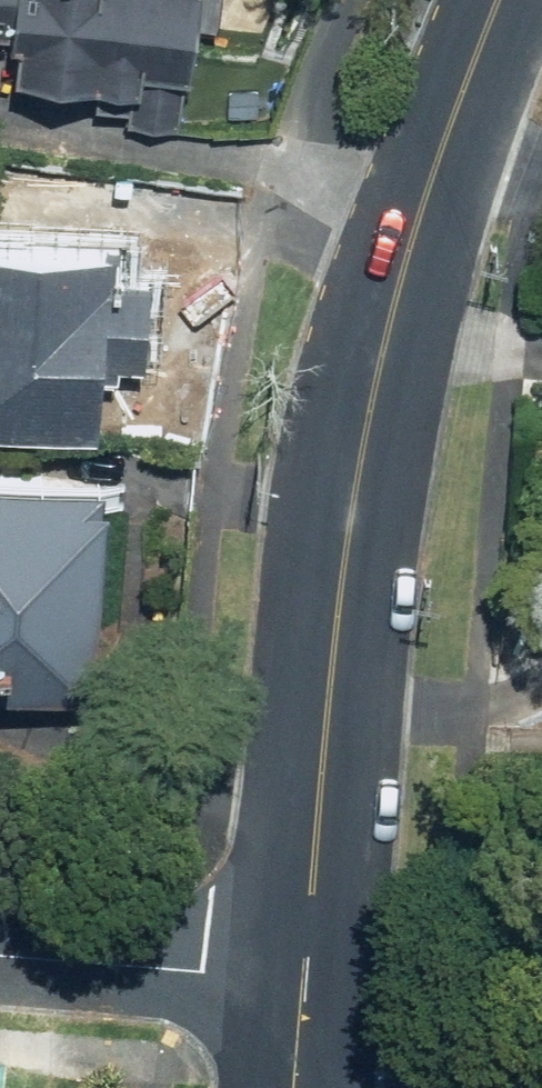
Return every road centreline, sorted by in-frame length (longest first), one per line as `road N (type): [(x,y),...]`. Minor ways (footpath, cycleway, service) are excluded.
road 1 (tertiary): [(434,196),(391,356),(360,519),(314,977)]
road 2 (residential): [(0,950),(314,977)]
road 3 (tertiary): [(501,0),(434,196)]

